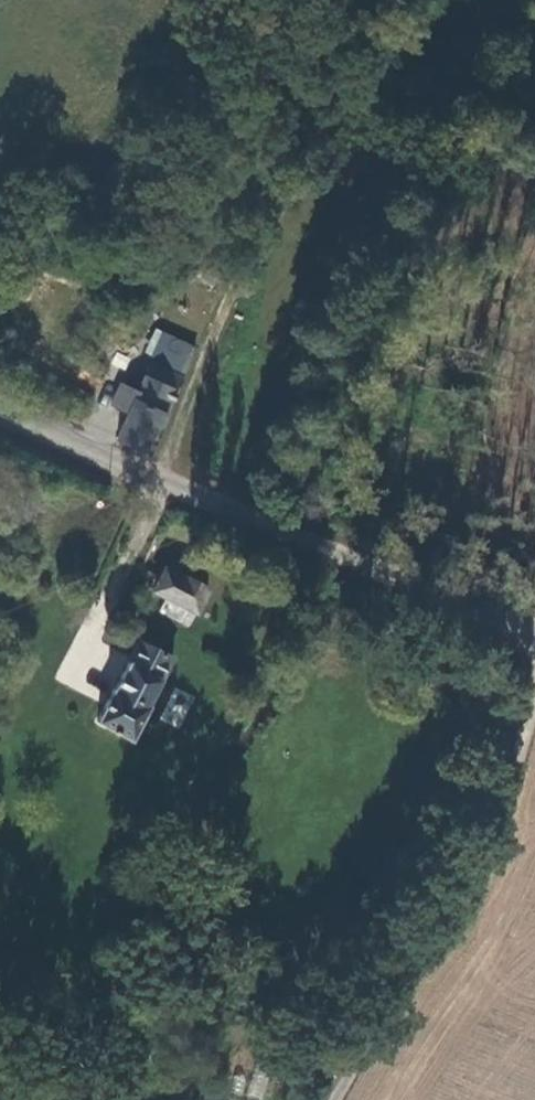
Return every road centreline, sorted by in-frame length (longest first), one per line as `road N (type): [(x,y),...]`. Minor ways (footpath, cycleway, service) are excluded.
road 1 (unclassified): [(534,637),(272,539),(0,414)]
road 2 (unclassified): [(335,1099),(476,884),(534,692)]
road 3 (track): [(152,483),(349,78)]

